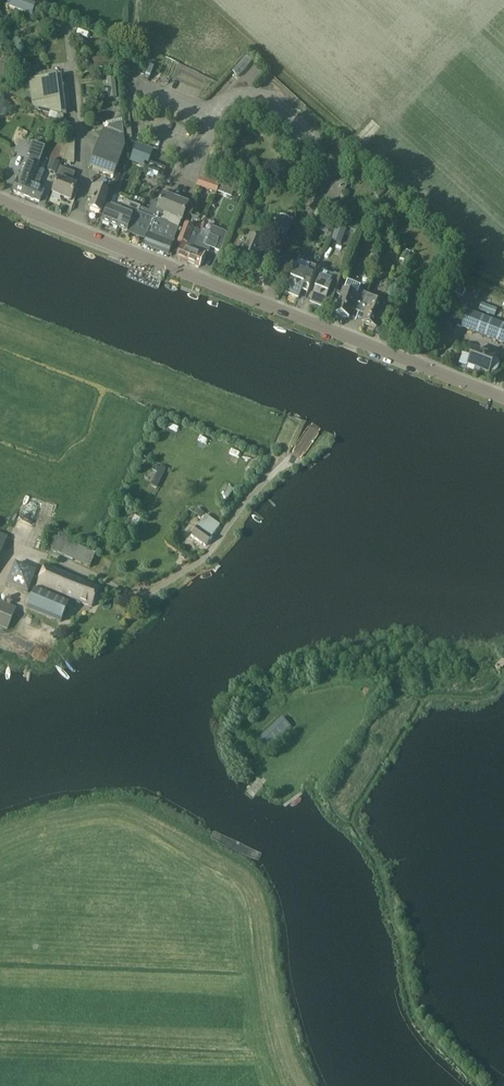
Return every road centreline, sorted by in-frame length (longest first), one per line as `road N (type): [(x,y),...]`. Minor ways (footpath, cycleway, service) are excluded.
road 1 (unclassified): [(0,578),(8,560),(30,553),(124,592),(151,592),(207,555),(244,504),(296,455)]
road 2 (tertiary): [(348,338),(75,230)]
road 3 (track): [(0,915),(158,891),(177,884),(214,839)]
road 4 (residential): [(75,230),(84,157),(67,28)]
road 5 (tertiary): [(503,398),(348,338)]

